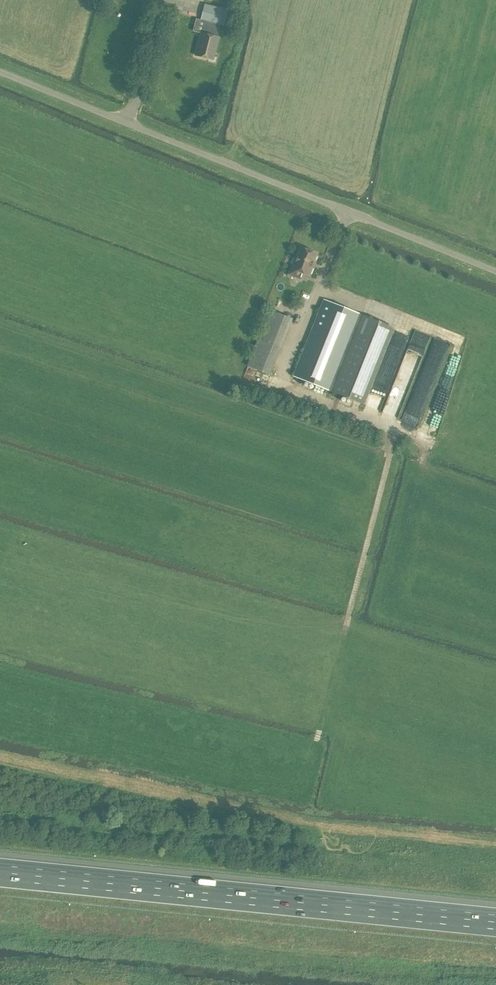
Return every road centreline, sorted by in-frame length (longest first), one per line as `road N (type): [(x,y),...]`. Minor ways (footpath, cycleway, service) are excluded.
road 1 (unclassified): [(0,71),(495,271)]
road 2 (motorway): [(495,922),(0,872)]
road 3 (track): [(422,465),(426,440),(395,431),(344,634)]
road 4 (track): [(163,0),(130,123)]
road 5 (track): [(395,431),(277,385)]

